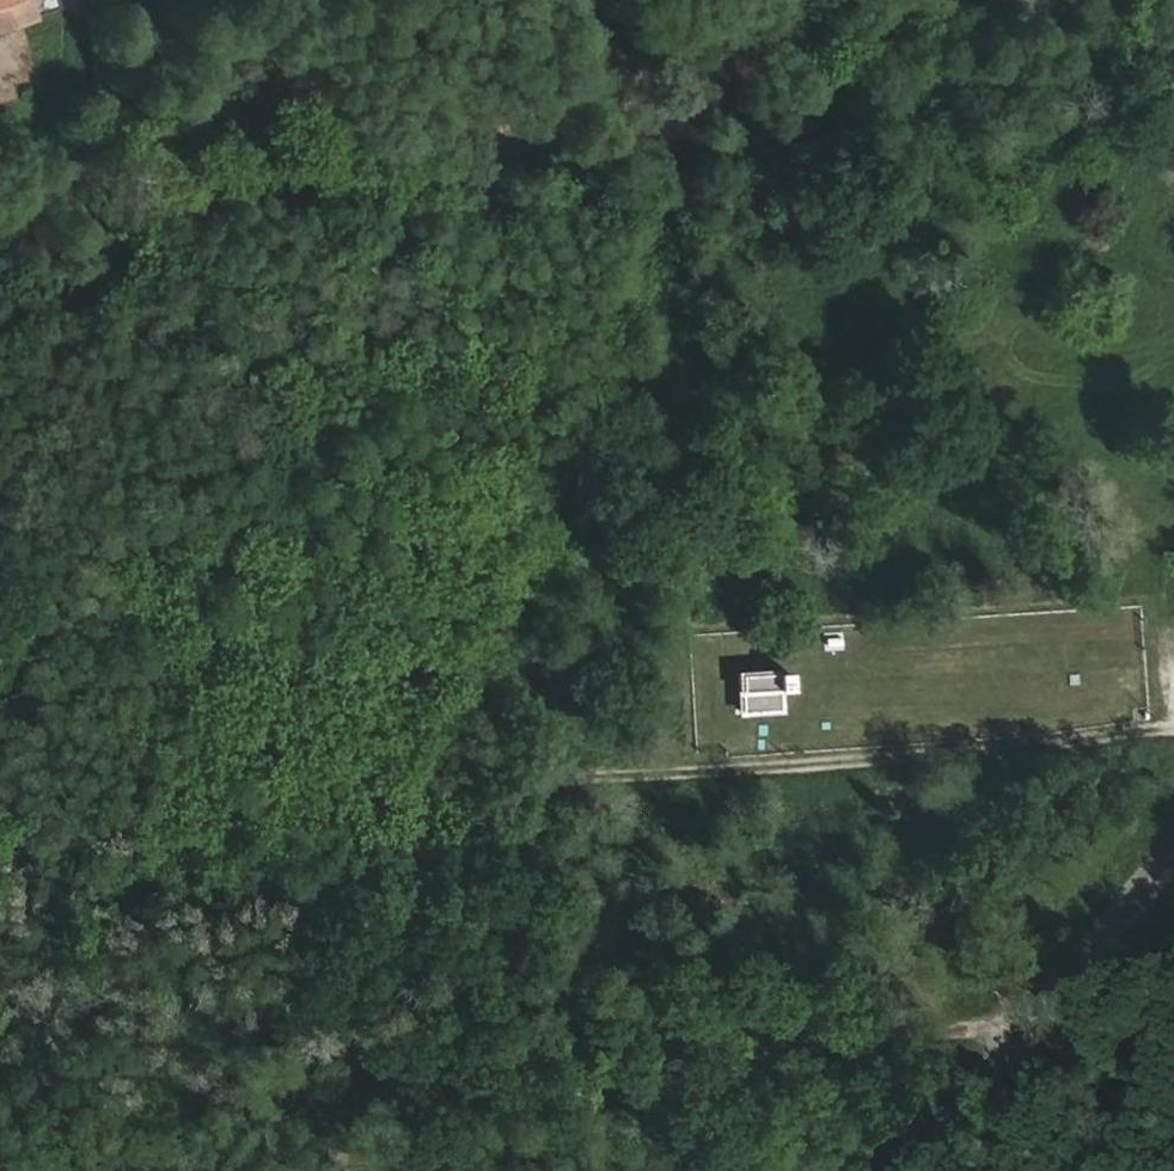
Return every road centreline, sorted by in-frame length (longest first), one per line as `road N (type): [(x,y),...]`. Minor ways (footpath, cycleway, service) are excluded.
road 1 (track): [(0,879),(92,913),(189,922),(268,951),(378,948),(483,897),(534,831),(694,772),(1173,730)]
road 2 (unclassified): [(1173,858),(925,1170)]

